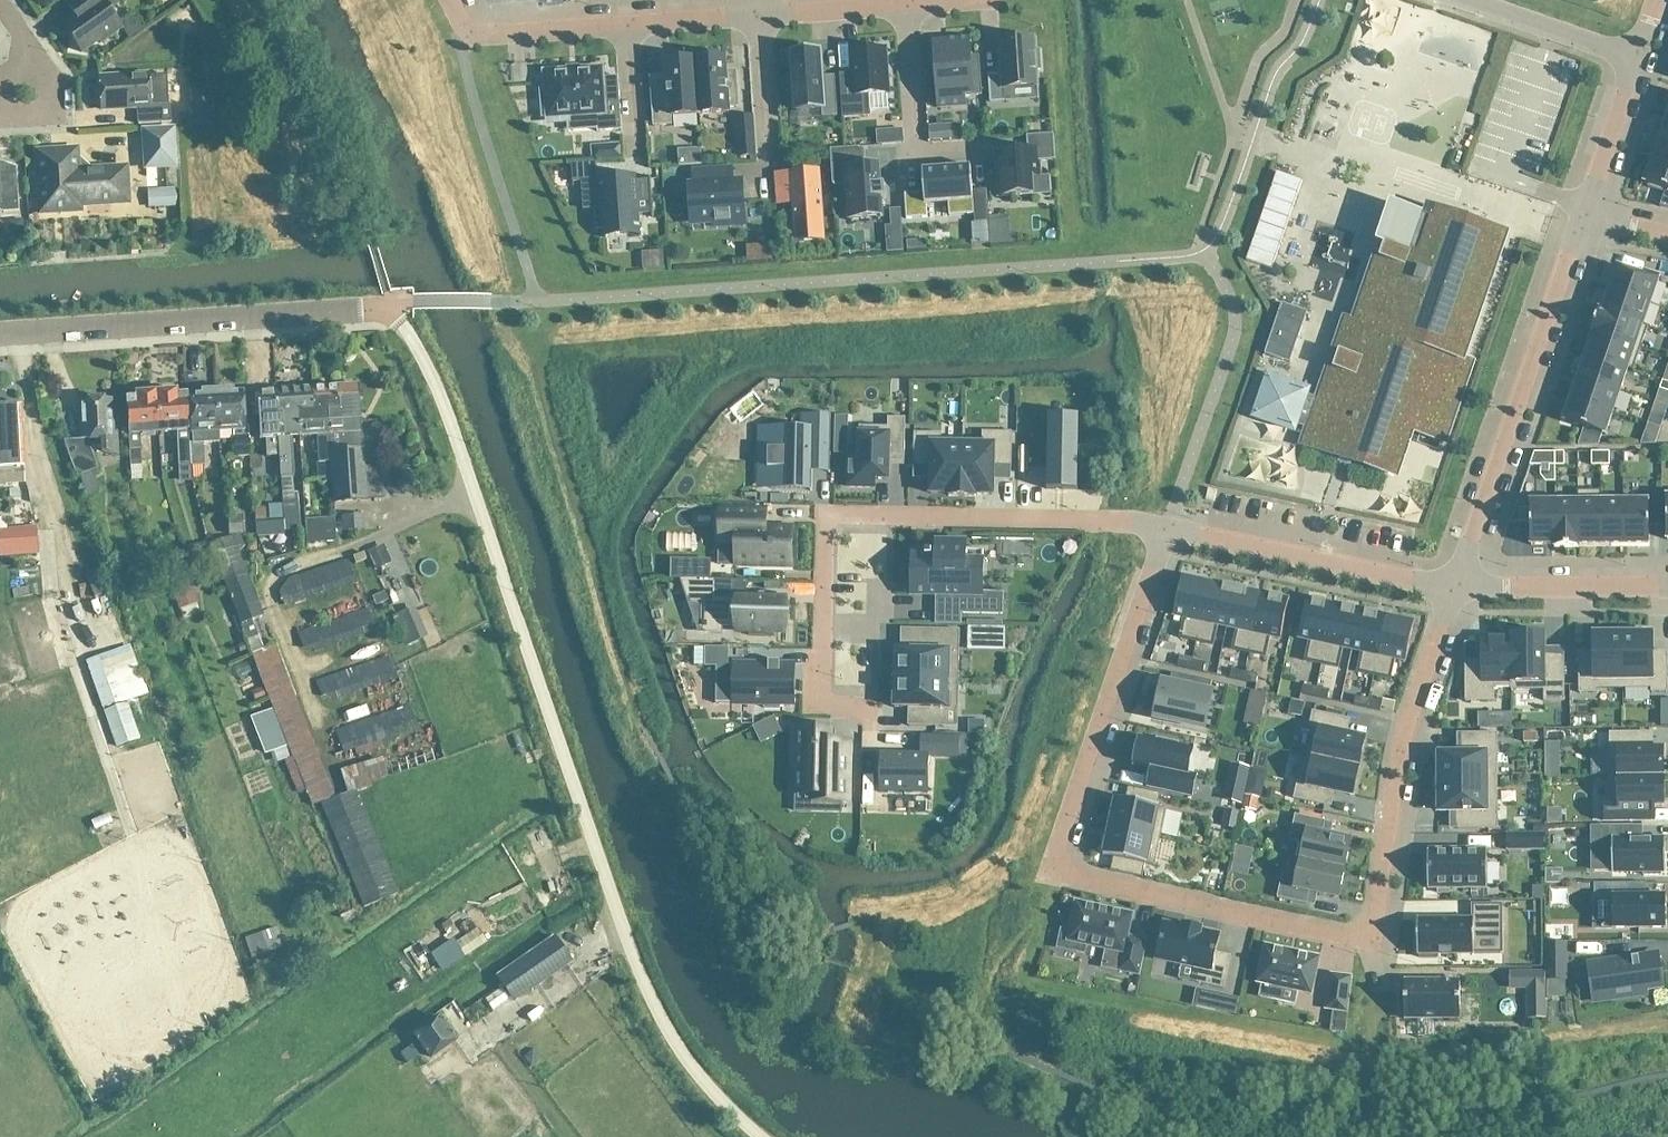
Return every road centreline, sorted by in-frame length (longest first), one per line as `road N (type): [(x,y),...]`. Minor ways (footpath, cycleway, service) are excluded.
road 1 (residential): [(473,492),(639,969),(690,1059),(761,1136)]
road 2 (residential): [(1373,940),(1046,872),(1164,528)]
road 3 (residential): [(473,492),(431,374),(389,304),(0,335)]
road 4 (residential): [(869,703),(817,702),(824,515),(1164,528)]
road 5 (residential): [(1452,587),(1585,203)]
road 6 (residential): [(1452,587),(1392,789),(1373,940)]
road 7 (residential): [(1164,528),(1452,587)]
road 8 (residential): [(1667,584),(1452,587)]
road 9 (residential): [(627,23),(479,35),(465,29),(452,0)]
road 10 (residential): [(1635,55),(1477,0)]
road 11 (residential): [(1585,203),(1635,55)]
road 12 (residential): [(905,3),(915,152)]
road 13 (residential): [(905,3),(759,13)]
road 14 (residential): [(759,13),(767,153)]
road 15 (residential): [(759,13),(627,23)]
road 16 (residential): [(627,23),(633,149)]

